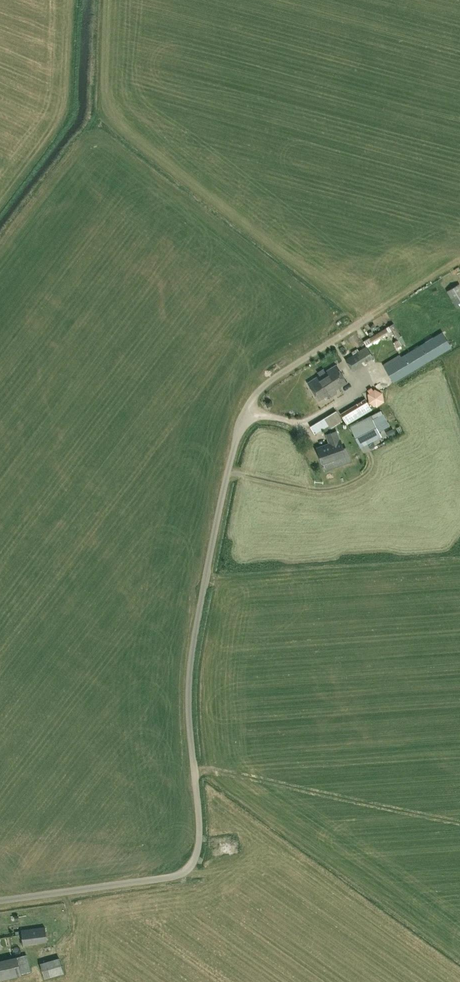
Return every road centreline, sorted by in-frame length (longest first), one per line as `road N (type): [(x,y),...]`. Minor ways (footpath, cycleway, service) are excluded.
road 1 (unclassified): [(0,900),(170,877),(194,860),(200,831),(188,724),(191,663),(241,424),(263,387),(357,324)]

